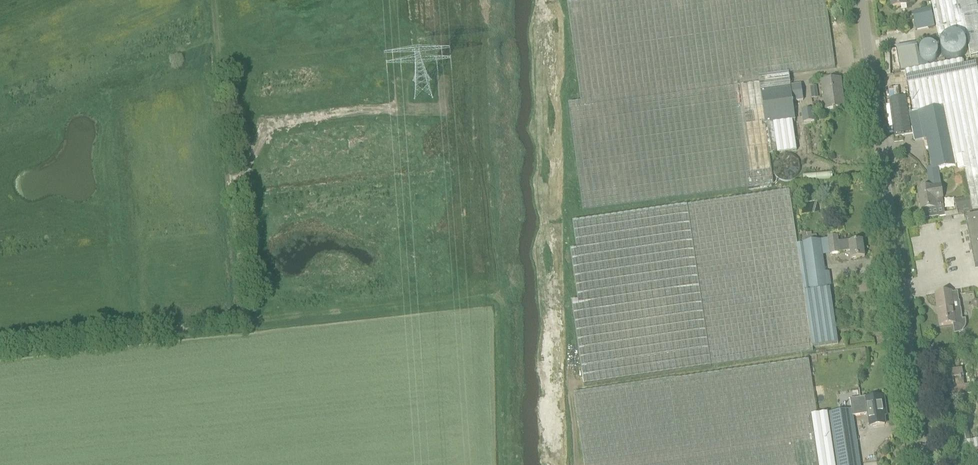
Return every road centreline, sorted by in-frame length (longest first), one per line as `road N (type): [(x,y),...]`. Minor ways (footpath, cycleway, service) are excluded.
road 1 (unclassified): [(923,464),(859,0)]
road 2 (track): [(0,349),(247,322),(230,171)]
road 3 (track): [(212,0),(230,171)]

